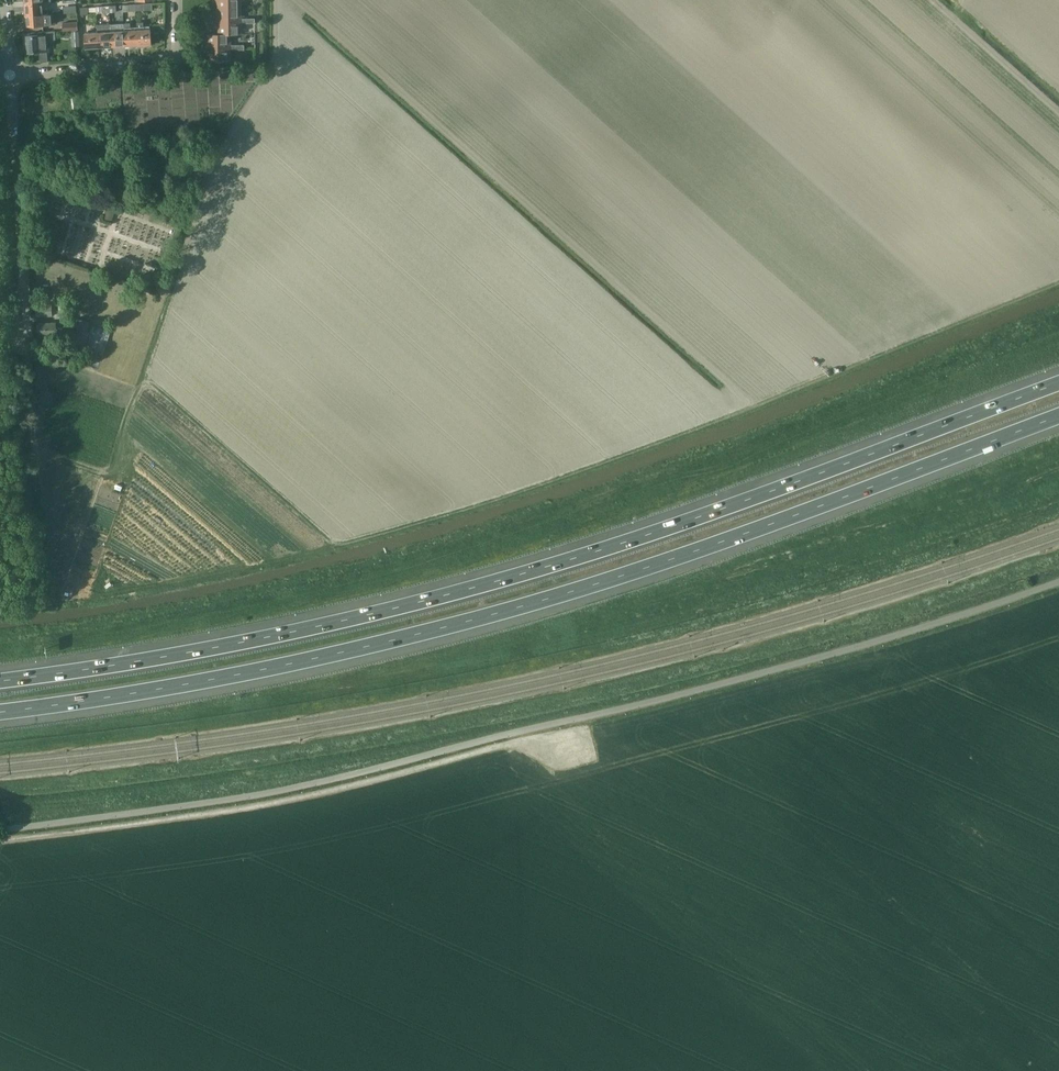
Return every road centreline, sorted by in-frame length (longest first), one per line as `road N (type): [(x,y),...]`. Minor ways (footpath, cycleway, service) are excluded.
road 1 (motorway): [(1058,383),(521,574),(290,632),(0,681)]
road 2 (motorway): [(0,712),(308,660),(519,606),(1058,416)]
road 3 (track): [(1058,515),(818,594),(596,653),(353,703),(0,754)]
road 4 (track): [(564,750),(514,744),(288,802),(0,841)]
road 5 (residential): [(28,352),(10,75)]
road 6 (track): [(0,566),(42,495),(28,352)]
road 7 (residential): [(10,75),(167,65),(176,51),(176,0)]
road 8 (track): [(215,172),(275,61),(276,0)]

